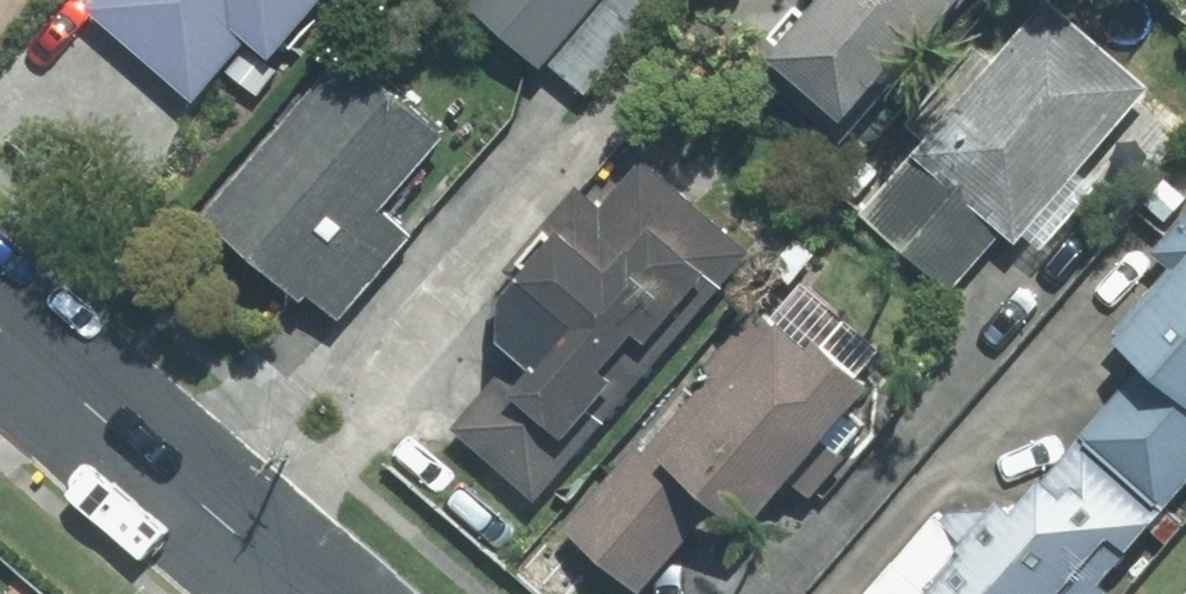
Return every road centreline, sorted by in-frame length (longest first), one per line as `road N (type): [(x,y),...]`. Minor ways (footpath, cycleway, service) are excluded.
road 1 (tertiary): [(0,333),(300,593)]

